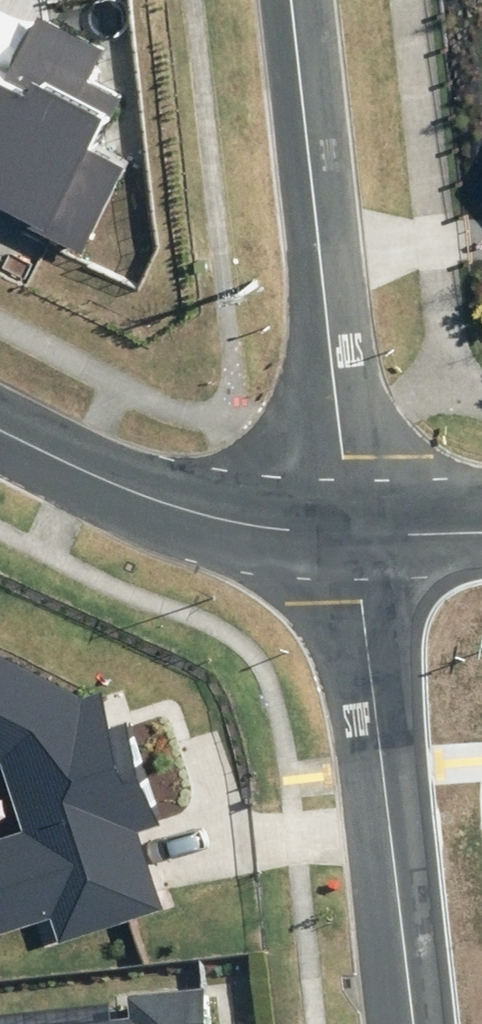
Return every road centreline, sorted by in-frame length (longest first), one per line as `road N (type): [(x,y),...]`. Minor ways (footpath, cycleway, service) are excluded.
road 1 (residential): [(296,0),(343,452)]
road 2 (tertiary): [(366,610),(410,1023)]
road 3 (tertiary): [(270,535),(174,509),(0,428)]
road 4 (tertiary): [(366,610),(312,602),(276,562),(270,535)]
road 5 (tertiary): [(343,452),(395,465),(414,484),(430,534)]
road 6 (tertiary): [(270,535),(282,488),(319,457),(343,452)]

